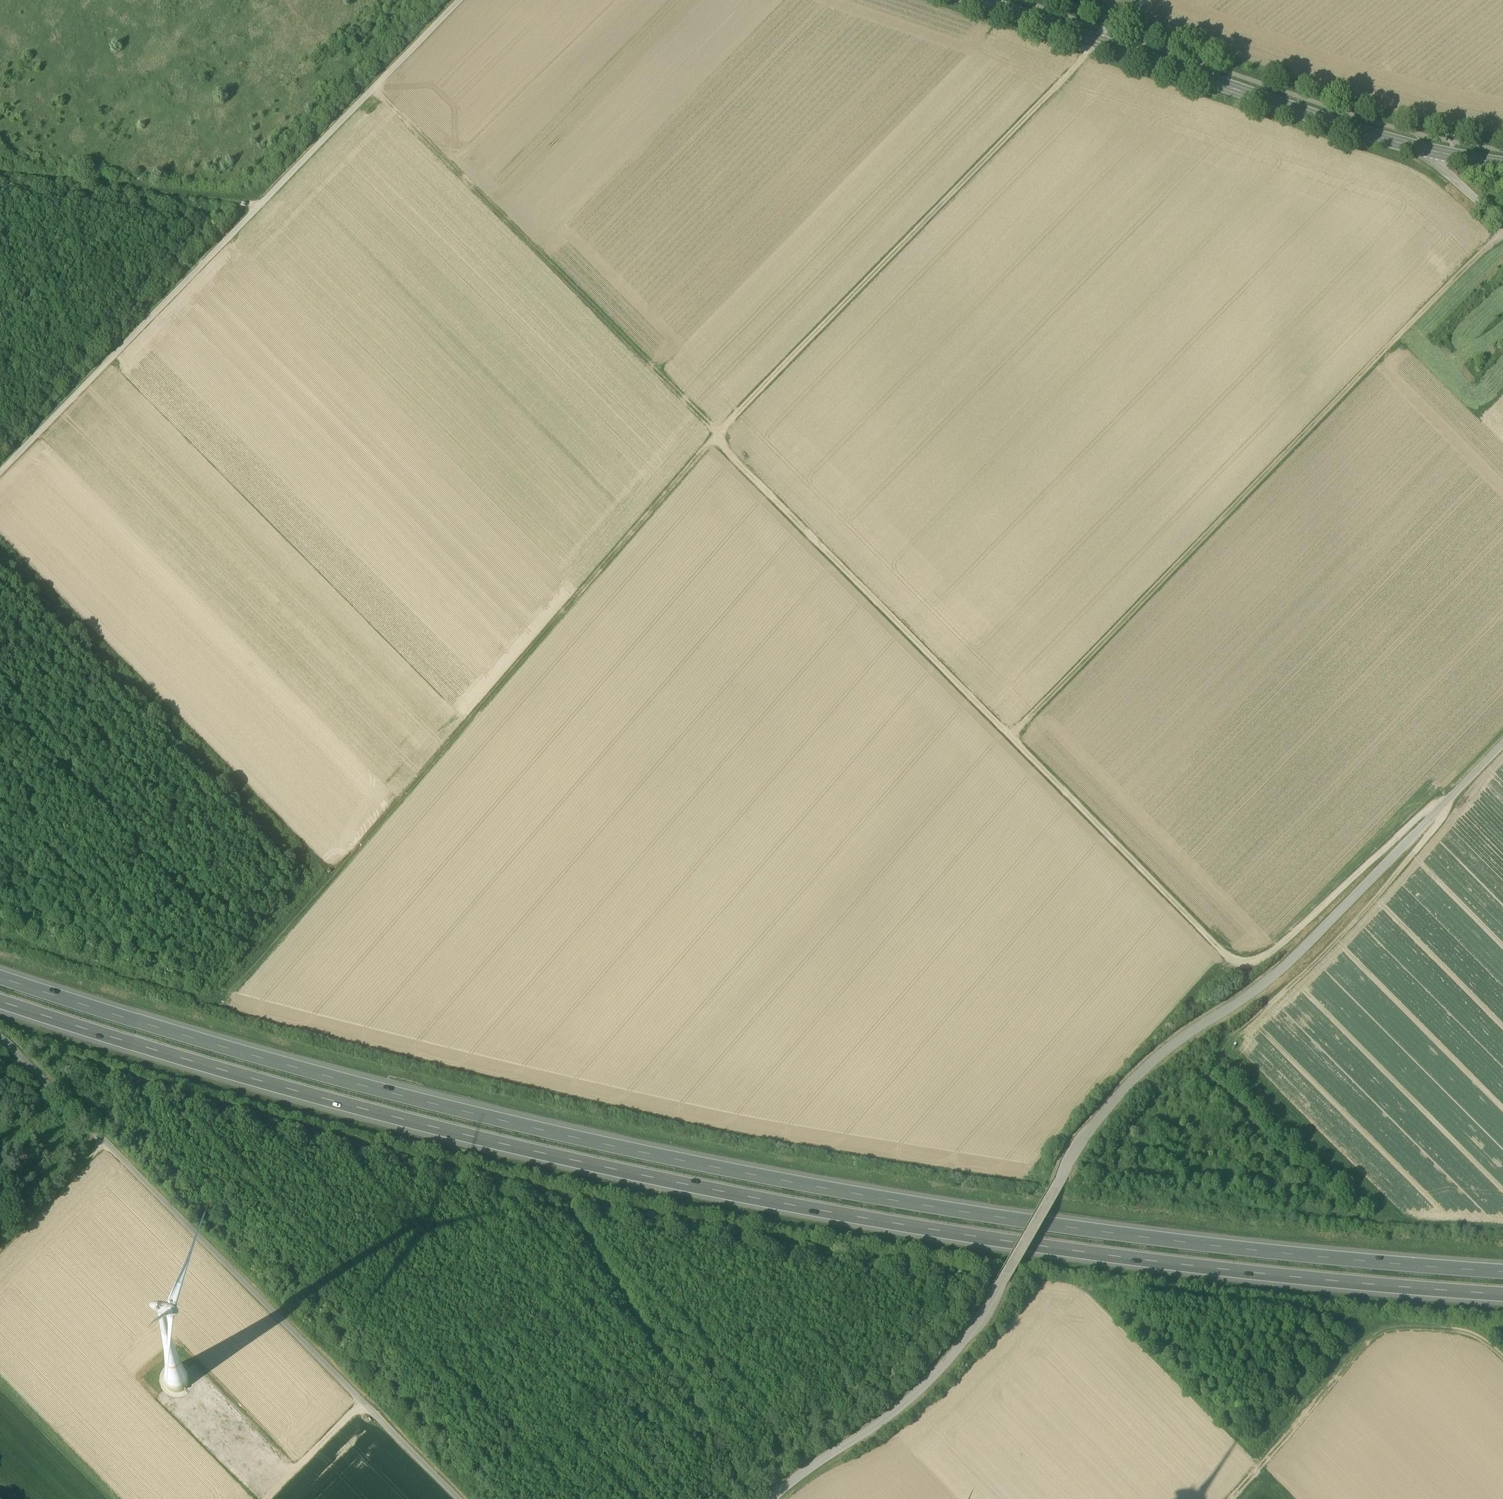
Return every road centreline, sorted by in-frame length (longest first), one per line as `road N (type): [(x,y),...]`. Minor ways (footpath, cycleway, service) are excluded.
road 1 (motorway): [(0,997),(363,1108),(808,1205),(1116,1255),(1502,1292)]
road 2 (motorway): [(1502,1270),(1244,1248),(809,1183),(368,1086),(0,976)]
road 3 (unclassified): [(1502,742),(1281,971),(1171,1046),(1107,1106),(968,1337),(917,1397),(773,1498)]
road 4 (track): [(715,436),(226,1002),(0,924)]
road 5 (track): [(1502,230),(1010,737)]
road 6 (track): [(460,0),(0,473)]
road 7 (track): [(715,436),(1143,0)]
road 8 (track): [(1443,804),(1262,963),(1235,966),(1010,737)]
road 9 (track): [(375,87),(715,436)]
road 10 (tertiary): [(1417,149),(978,0)]
road 11 (track): [(1010,737),(715,436)]
road 12 (track): [(363,1403),(103,1141)]
road 13 (track): [(0,173),(256,209)]
road 14 (track): [(1231,1498),(1376,1337)]
road 15 (track): [(103,1141),(0,1246)]
road 16 (track): [(103,1141),(0,1038)]
road 17 (track): [(1502,1362),(1463,1332),(1402,1327),(1376,1337)]
road 18 (track): [(363,1403),(266,1498)]
road 19 (track): [(457,1498),(363,1403)]

